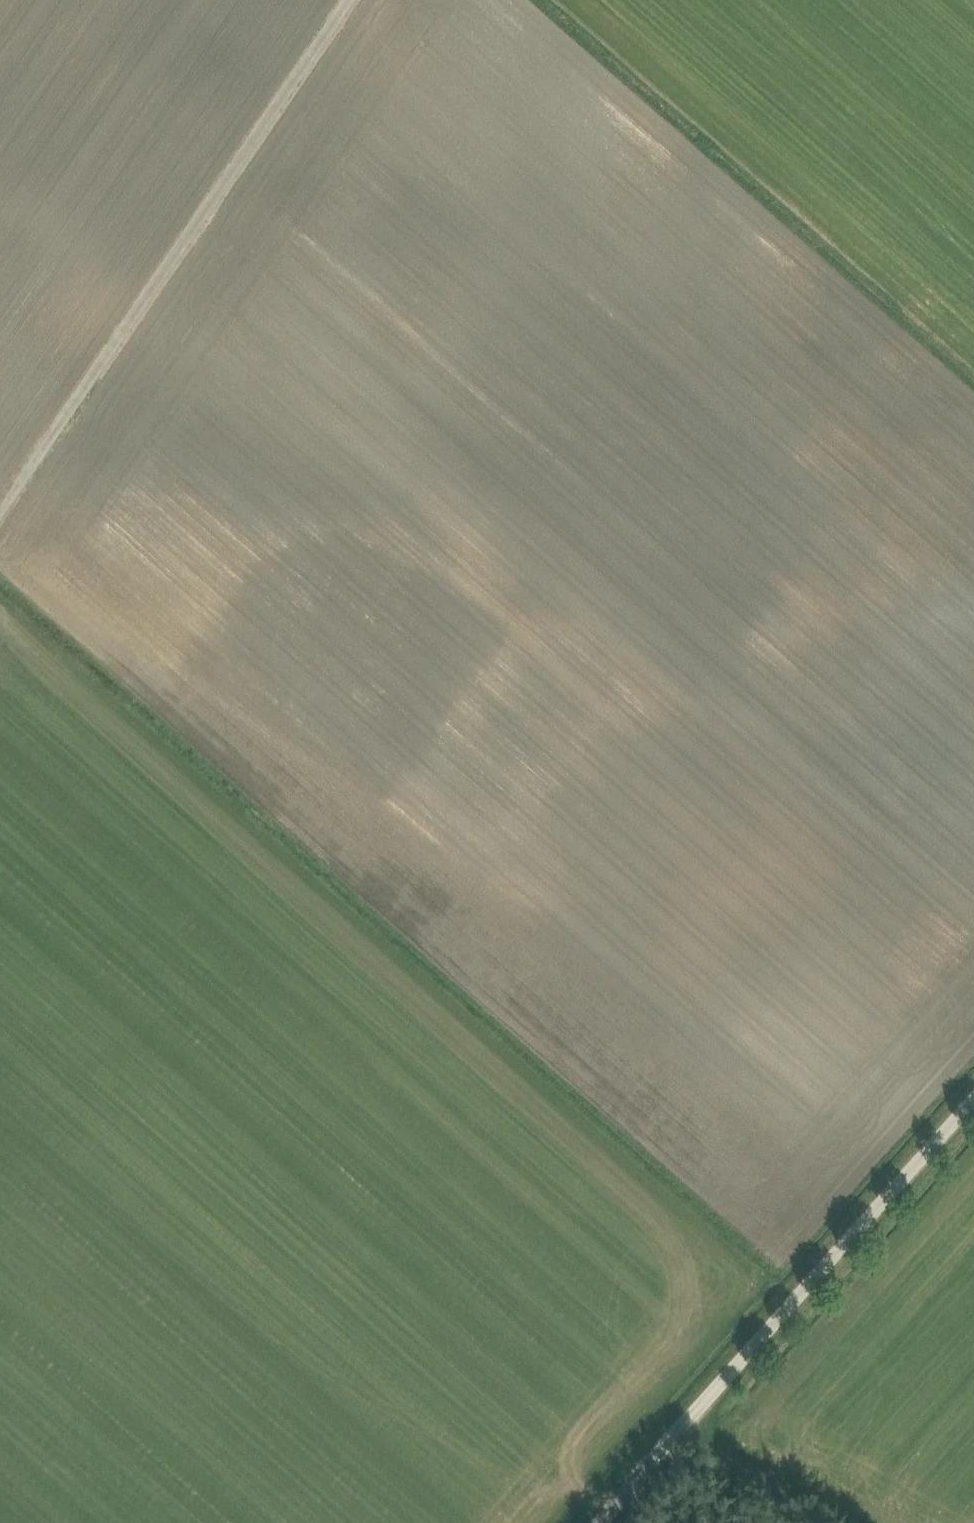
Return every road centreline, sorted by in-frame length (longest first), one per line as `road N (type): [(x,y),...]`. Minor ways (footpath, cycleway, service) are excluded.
road 1 (unclassified): [(598,1522),(973,1099)]

